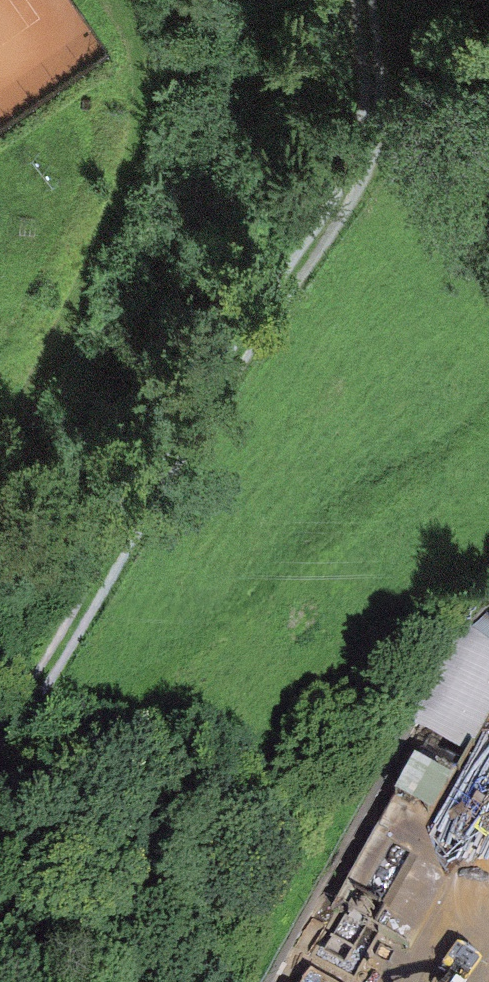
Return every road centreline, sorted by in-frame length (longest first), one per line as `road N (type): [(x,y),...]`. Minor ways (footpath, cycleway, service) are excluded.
road 1 (track): [(368,0),(375,76),(366,151),(323,234),(38,681),(0,720)]
road 2 (track): [(0,784),(405,466),(488,415)]

